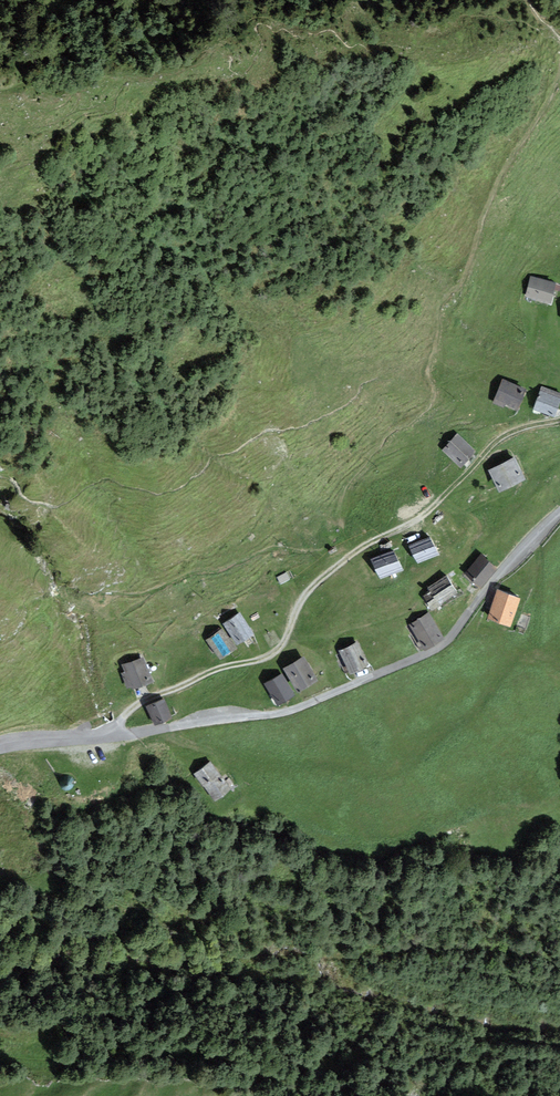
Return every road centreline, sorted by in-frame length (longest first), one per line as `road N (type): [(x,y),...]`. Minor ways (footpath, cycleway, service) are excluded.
road 1 (unclassified): [(0,748),(279,713),(420,656),(453,634),(559,510)]
road 2 (track): [(114,737),(141,703),(274,653),(307,592),(354,551),(415,519),(504,436),(559,419)]

